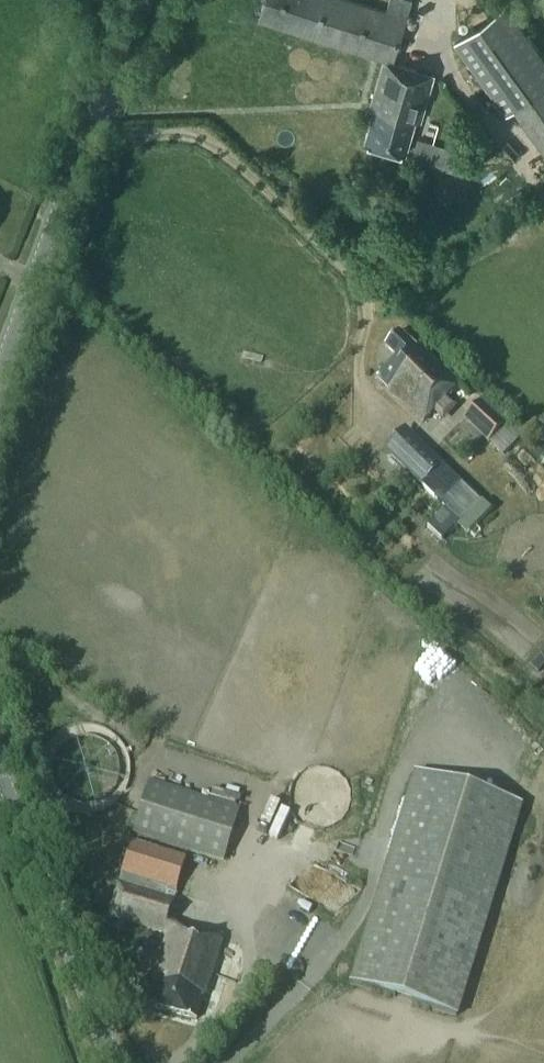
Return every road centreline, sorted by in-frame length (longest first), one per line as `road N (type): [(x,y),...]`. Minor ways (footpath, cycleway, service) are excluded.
road 1 (tertiary): [(0,373),(136,0)]
road 2 (tertiary): [(113,1062),(0,774)]

